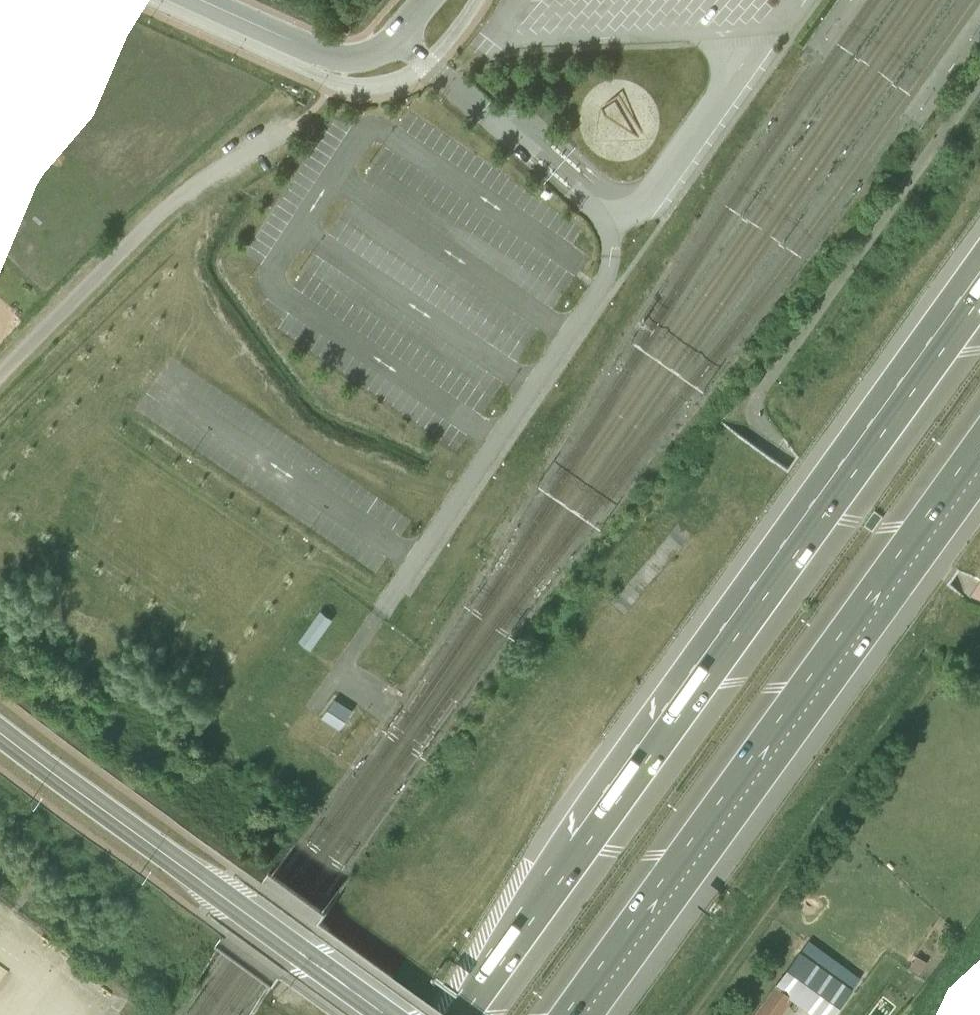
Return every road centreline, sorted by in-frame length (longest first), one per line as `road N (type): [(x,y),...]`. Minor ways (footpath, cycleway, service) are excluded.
road 1 (motorway): [(979,295),(465,1014)]
road 2 (motorway): [(572,1014),(979,446)]
road 3 (track): [(699,1014),(979,615)]
road 4 (secondary): [(0,733),(388,1014)]
road 5 (unclassified): [(608,214),(610,251),(600,285),(383,610)]
road 6 (unclassified): [(0,377),(161,212),(281,132)]
road 7 (unclassified): [(398,33),(480,113),(608,214)]
road 8 (unclassified): [(608,214),(631,212),(650,197),(743,60),(745,28)]
road 9 (unclassified): [(398,33),(372,53),(326,55),(203,0)]

